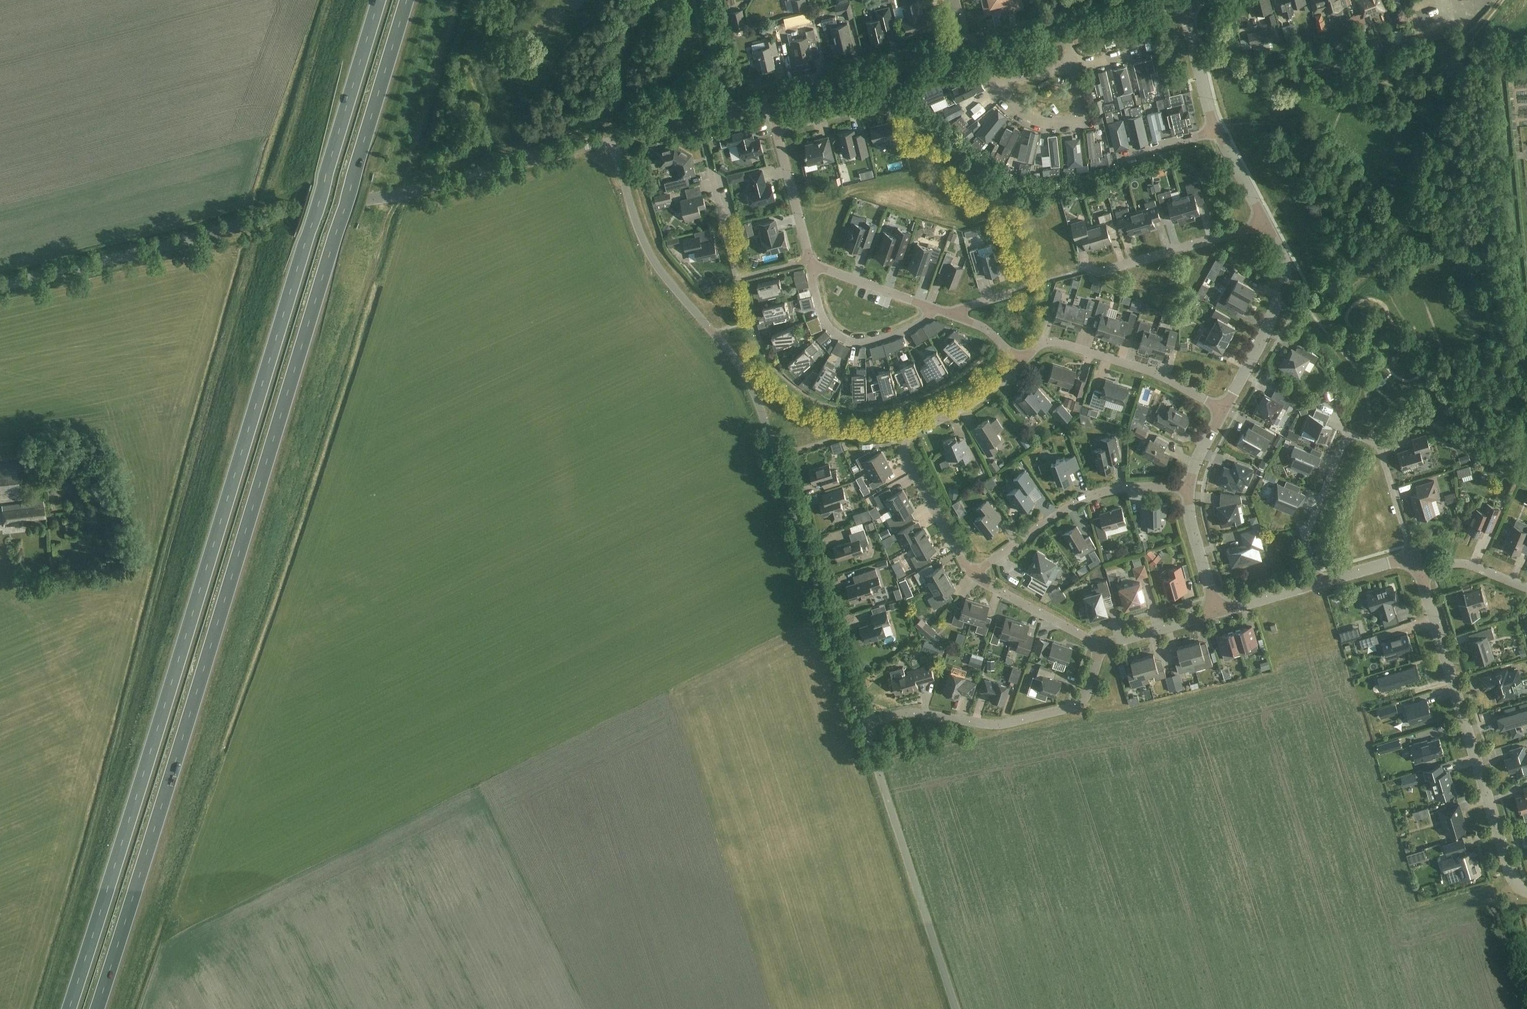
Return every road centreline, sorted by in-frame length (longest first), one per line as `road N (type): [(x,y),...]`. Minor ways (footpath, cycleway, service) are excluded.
road 1 (trunk): [(95,1008),(409,0)]
road 2 (trunk): [(380,0),(69,1008)]
road 3 (unclassified): [(866,727),(757,400),(732,357),(652,261),(612,140)]
road 4 (tertiary): [(0,287),(612,140)]
road 5 (residential): [(1526,892),(1511,874),(1417,567)]
road 6 (residential): [(1417,567),(1380,449),(1348,434),(1306,542),(1319,584)]
road 7 (unclassified): [(956,1008),(866,727)]
road 8 (residential): [(971,576),(907,464),(906,440),(979,399),(1022,363)]
road 9 (residential): [(866,727),(900,716),(999,728),(1069,710),(1083,700),(1101,647)]
road 10 (residential): [(971,576),(1079,501),(1187,487)]
road 11 (tertiary): [(965,52),(1182,0)]
road 12 (residential): [(1022,363),(1057,343),(1149,373),(1223,410)]
road 13 (residential): [(1223,410),(1261,344),(1286,278),(1265,221)]
road 14 (tertiary): [(769,100),(965,52)]
road 15 (residential): [(933,310),(908,329),(852,341),(824,315),(811,260)]
road 16 (residential): [(811,260),(744,276),(737,270),(711,171)]
road 17 (residential): [(1097,274),(1265,221)]
road 18 (tertiary): [(612,140),(769,100)]
road 19 (residential): [(1101,647),(971,576)]
road 20 (residential): [(811,260),(777,131)]
road 21 (residential): [(1215,129),(1182,0)]
road 22 (residential): [(933,310),(811,260)]
road 23 (residential): [(1218,613),(1187,487)]
road 24 (residential): [(1218,613),(1101,647)]

